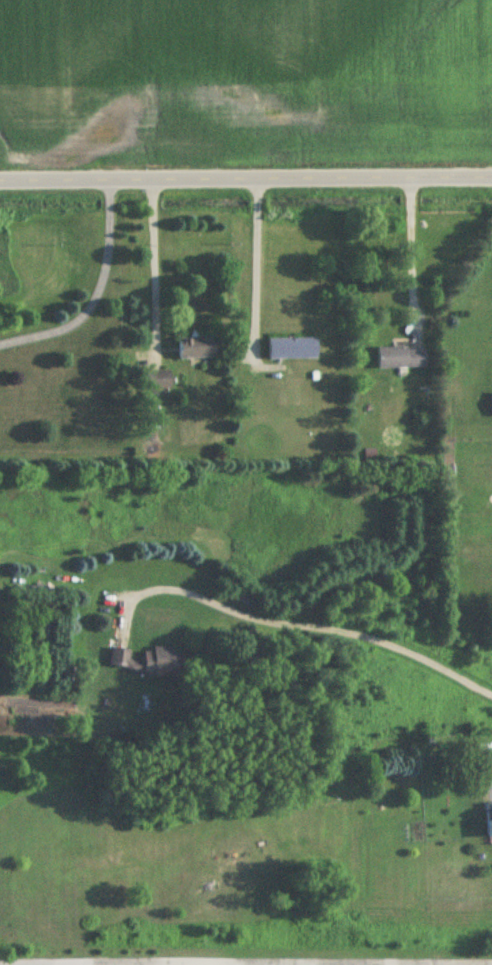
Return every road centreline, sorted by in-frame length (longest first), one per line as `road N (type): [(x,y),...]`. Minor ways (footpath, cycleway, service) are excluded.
road 1 (residential): [(0,180),(491,174)]

